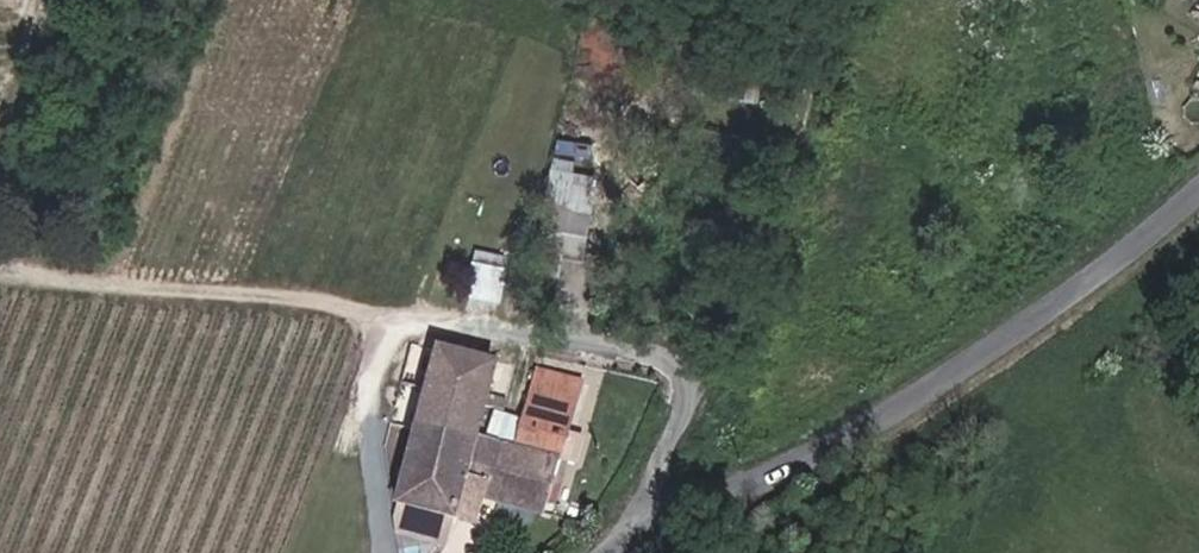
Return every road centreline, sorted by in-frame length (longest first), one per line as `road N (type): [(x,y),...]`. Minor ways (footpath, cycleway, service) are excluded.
road 1 (unclassified): [(1198,172),(925,363),(694,475),(618,552)]
road 2 (track): [(694,475),(828,230),(902,0)]

